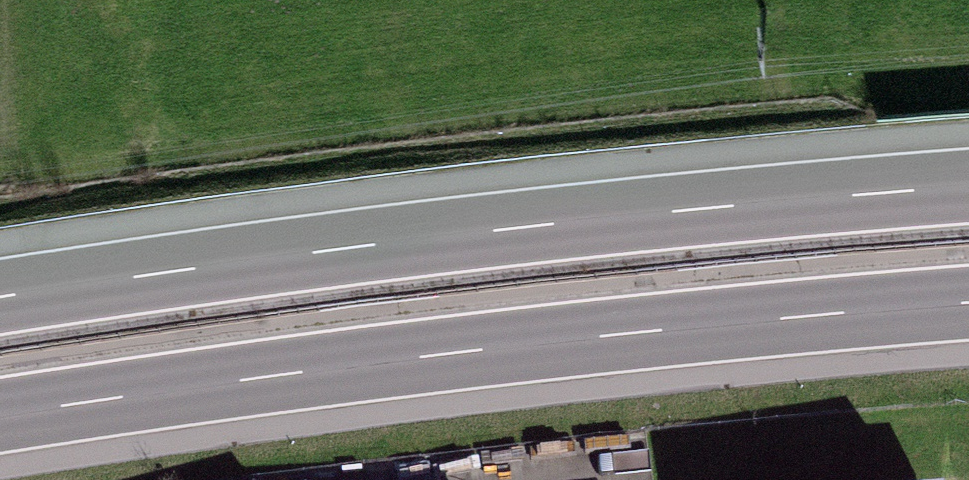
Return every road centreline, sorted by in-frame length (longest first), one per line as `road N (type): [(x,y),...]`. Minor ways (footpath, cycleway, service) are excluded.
road 1 (motorway): [(0,418),(576,341),(968,305)]
road 2 (motorway): [(968,184),(450,233),(0,296)]

